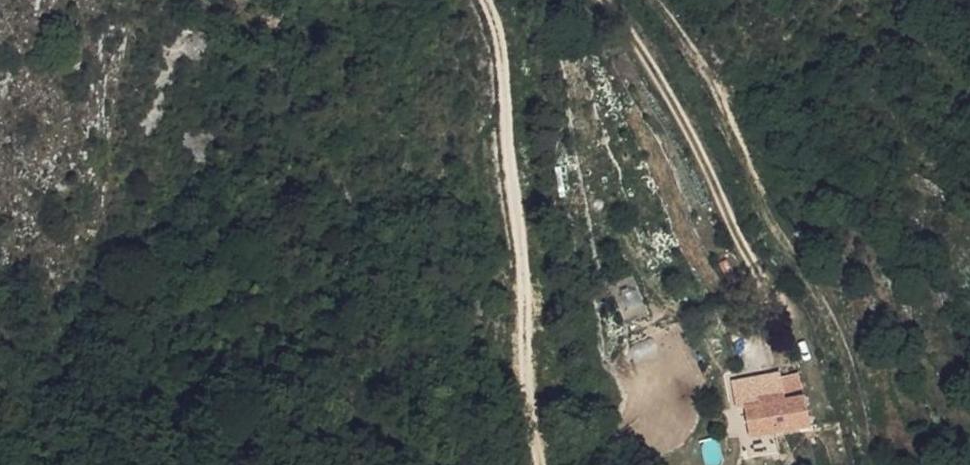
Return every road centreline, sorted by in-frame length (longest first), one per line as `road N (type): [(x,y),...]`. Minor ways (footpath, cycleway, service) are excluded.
road 1 (track): [(653,0),(728,109),(825,311),(865,424),(864,464)]
road 2 (track): [(540,464),(529,411),(520,243),(485,0)]
road 3 (track): [(602,0),(653,72),(764,283),(756,359)]

